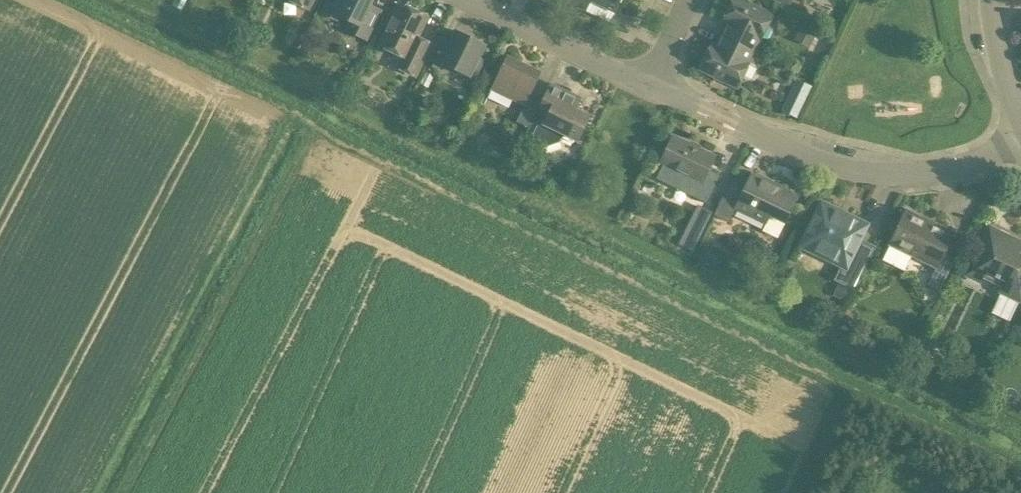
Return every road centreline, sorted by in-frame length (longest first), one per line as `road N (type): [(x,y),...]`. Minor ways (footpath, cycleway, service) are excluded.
road 1 (residential): [(1020,145),(905,175),(844,171),(637,84)]
road 2 (residential): [(637,84),(452,0)]
road 3 (residential): [(1020,137),(991,0)]

